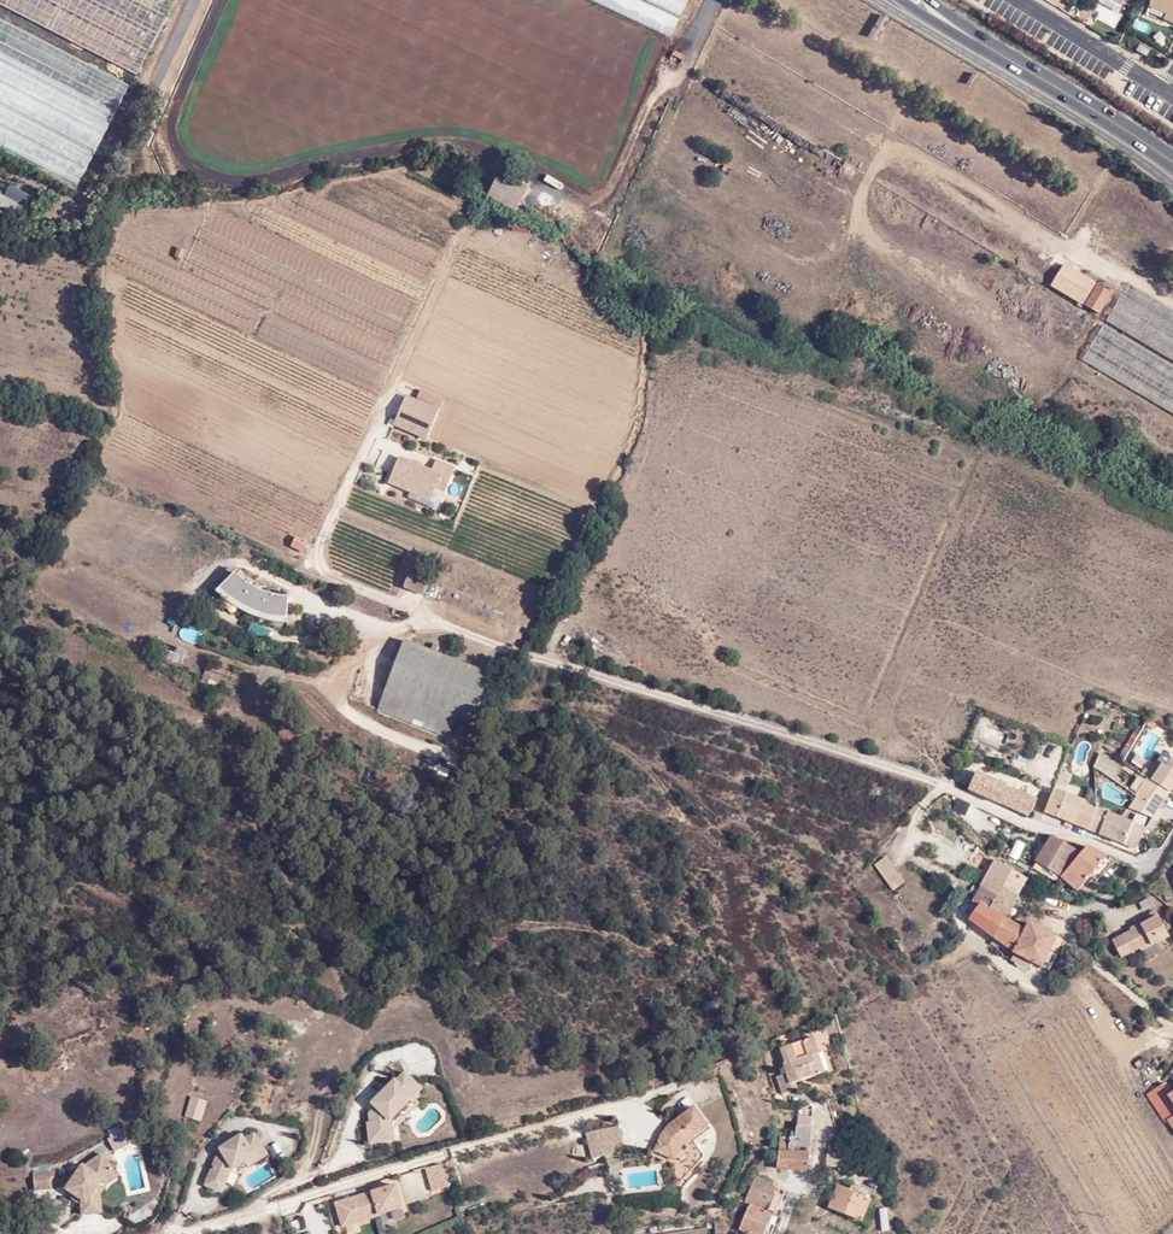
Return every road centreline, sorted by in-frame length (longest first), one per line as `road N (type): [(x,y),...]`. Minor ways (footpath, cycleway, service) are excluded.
road 1 (primary): [(991,49),(1172,162)]
road 2 (unclassified): [(1019,0),(1166,94)]

